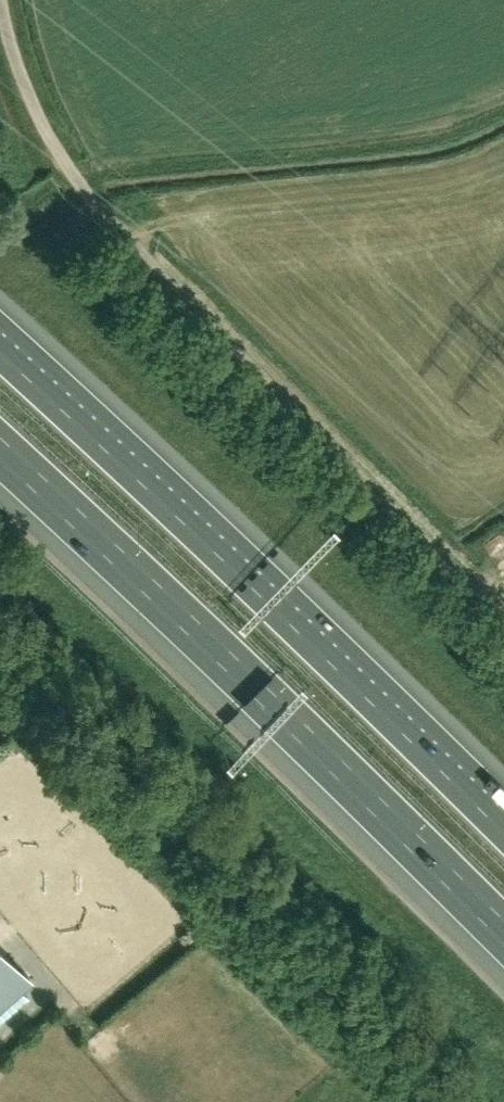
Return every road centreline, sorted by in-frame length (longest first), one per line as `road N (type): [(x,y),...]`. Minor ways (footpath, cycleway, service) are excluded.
road 1 (motorway): [(0,450),(275,706),(503,942)]
road 2 (motorway): [(503,823),(0,341)]

